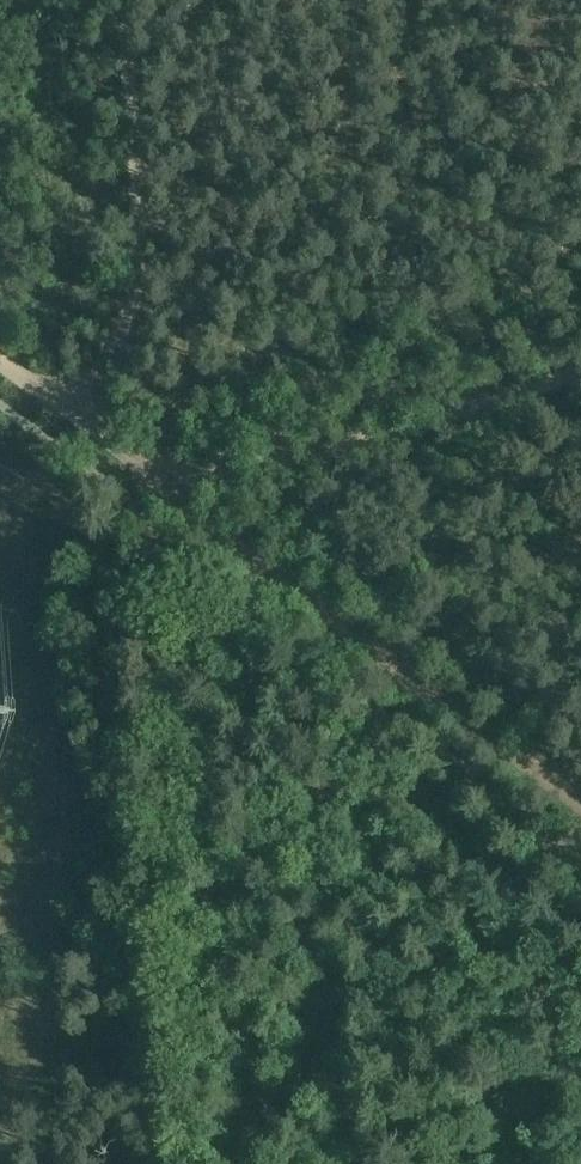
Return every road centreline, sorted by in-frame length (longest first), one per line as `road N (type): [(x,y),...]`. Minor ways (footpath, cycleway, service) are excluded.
road 1 (track): [(0,363),(136,459),(196,519),(580,801)]
road 2 (track): [(156,1163),(93,556),(136,459)]
road 3 (track): [(161,479),(266,466),(580,374)]
road 4 (track): [(73,416),(118,337),(136,281),(128,0)]

